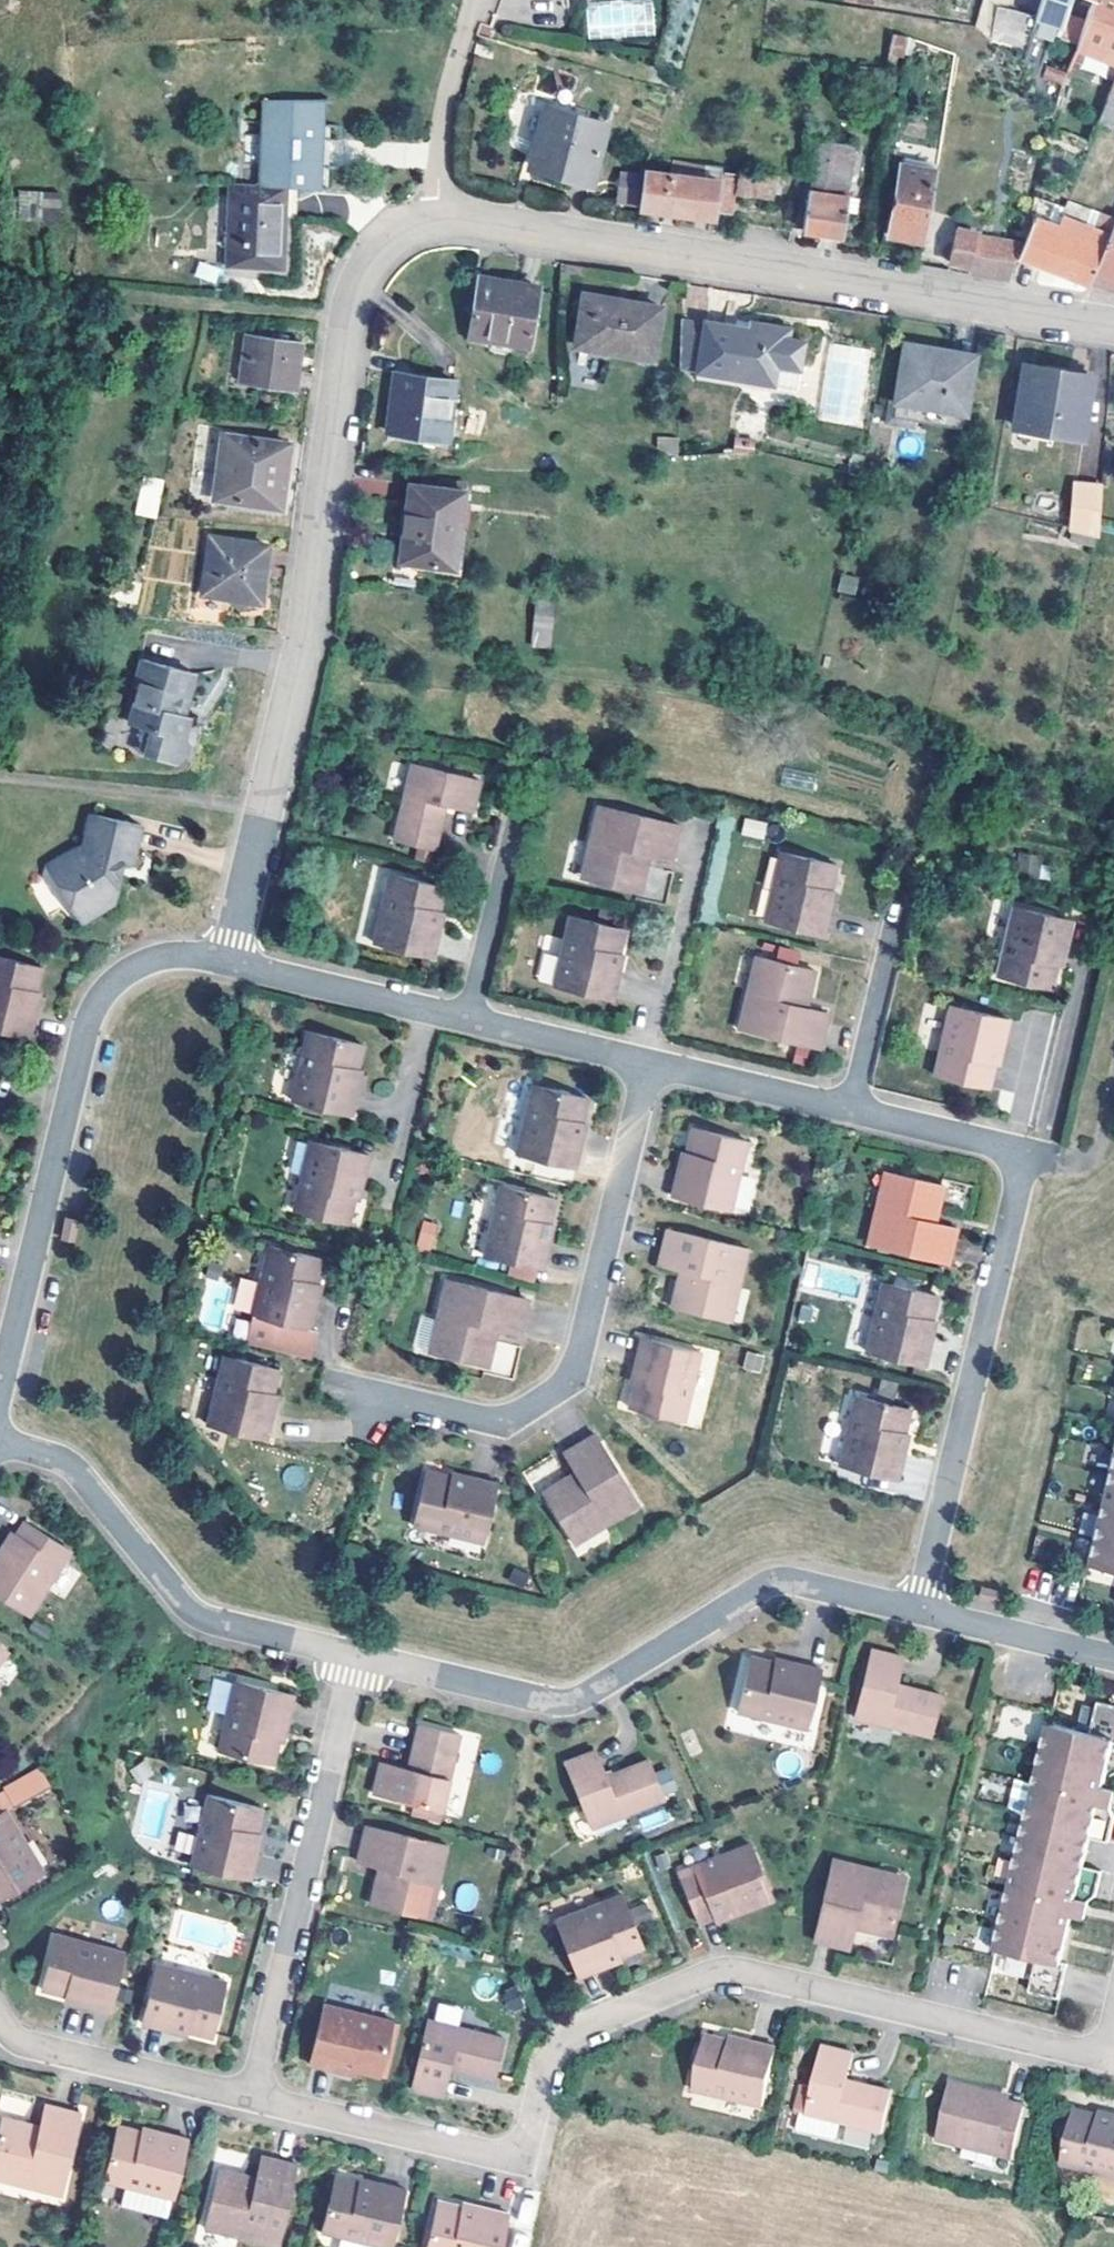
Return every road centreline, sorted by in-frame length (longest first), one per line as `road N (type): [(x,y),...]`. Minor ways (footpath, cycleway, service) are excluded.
road 1 (residential): [(253,2100),(522,2160),(552,2054),(568,2037),(736,1969),(1105,2062)]
road 2 (residential): [(448,218),(392,240),(358,279),(349,308),(303,640),(230,962)]
road 3 (residential): [(1113,328),(448,218)]
road 4 (residential): [(918,1611),(1018,1167),(999,1147),(851,1110)]
road 5 (residential): [(356,1654),(560,1702),(782,1581),(918,1611)]
road 6 (residential): [(649,1063),(568,1381),(528,1411),(493,1421),(326,1385)]
road 7 (residential): [(230,962),(160,959),(133,968),(97,999),(0,1391)]
road 8 (residential): [(253,2100),(356,1654)]
road 9 (residential): [(0,1440),(71,1467),(195,1613),(356,1654)]
road 10 (residential): [(0,2013),(21,2042),(253,2100)]
road 11 (residential): [(466,1019),(230,962)]
road 12 (residential): [(448,218),(440,148),(473,0)]
road 13 (residential): [(466,1019),(518,814)]
road 14 (residential): [(851,1110),(649,1063)]
road 15 (residential): [(918,1611),(1113,1657)]
road 16 (residential): [(851,1110),(897,922)]
road 17 (residential): [(649,1063),(466,1019)]

